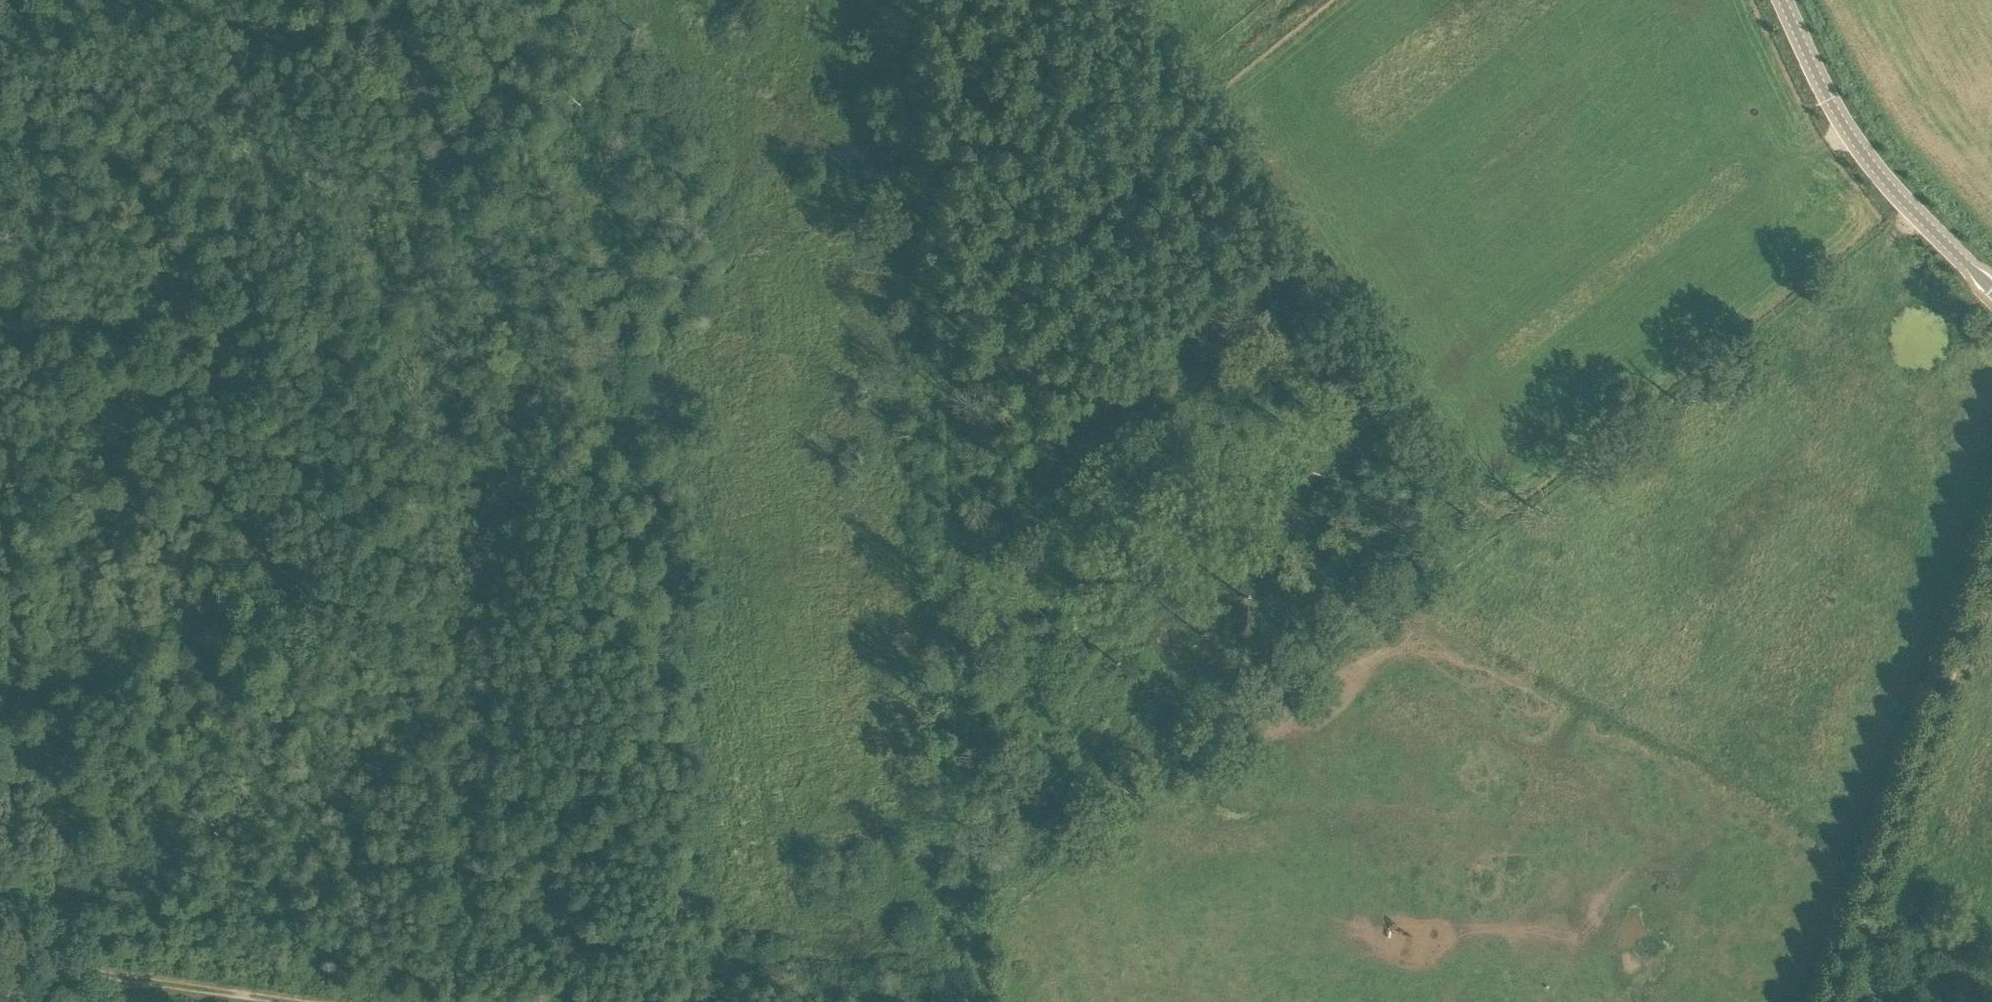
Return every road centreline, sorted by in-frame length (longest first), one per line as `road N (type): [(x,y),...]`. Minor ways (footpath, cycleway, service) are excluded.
road 1 (track): [(1831,1001),(1991,568)]
road 2 (residential): [(1991,289),(1900,197),(1804,46),(1784,0)]
road 3 (track): [(25,937),(97,979),(160,995),(263,1001)]
road 4 (track): [(973,1001),(964,829)]

